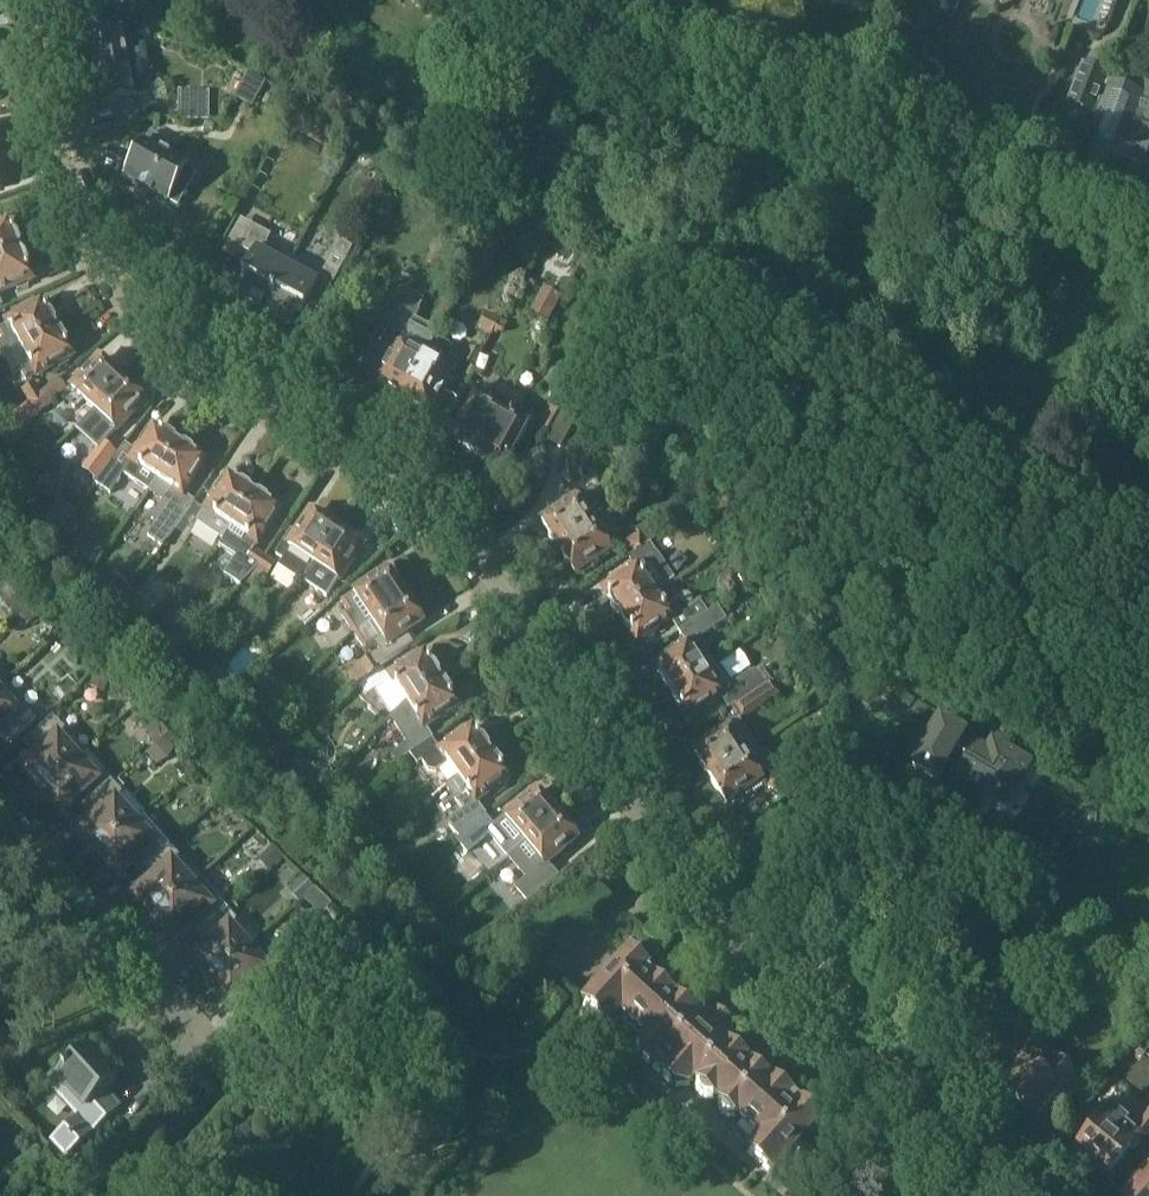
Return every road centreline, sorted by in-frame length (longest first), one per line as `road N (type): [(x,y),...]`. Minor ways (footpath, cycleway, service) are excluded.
road 1 (residential): [(1041,1195),(901,1088),(743,944),(650,816),(467,535),(329,428),(160,329),(113,284),(81,207),(31,0)]
road 2 (residential): [(166,989),(134,1007),(123,1026),(124,1045),(149,1070),(169,1069),(187,1056),(193,1034),(187,1013),(0,803)]

